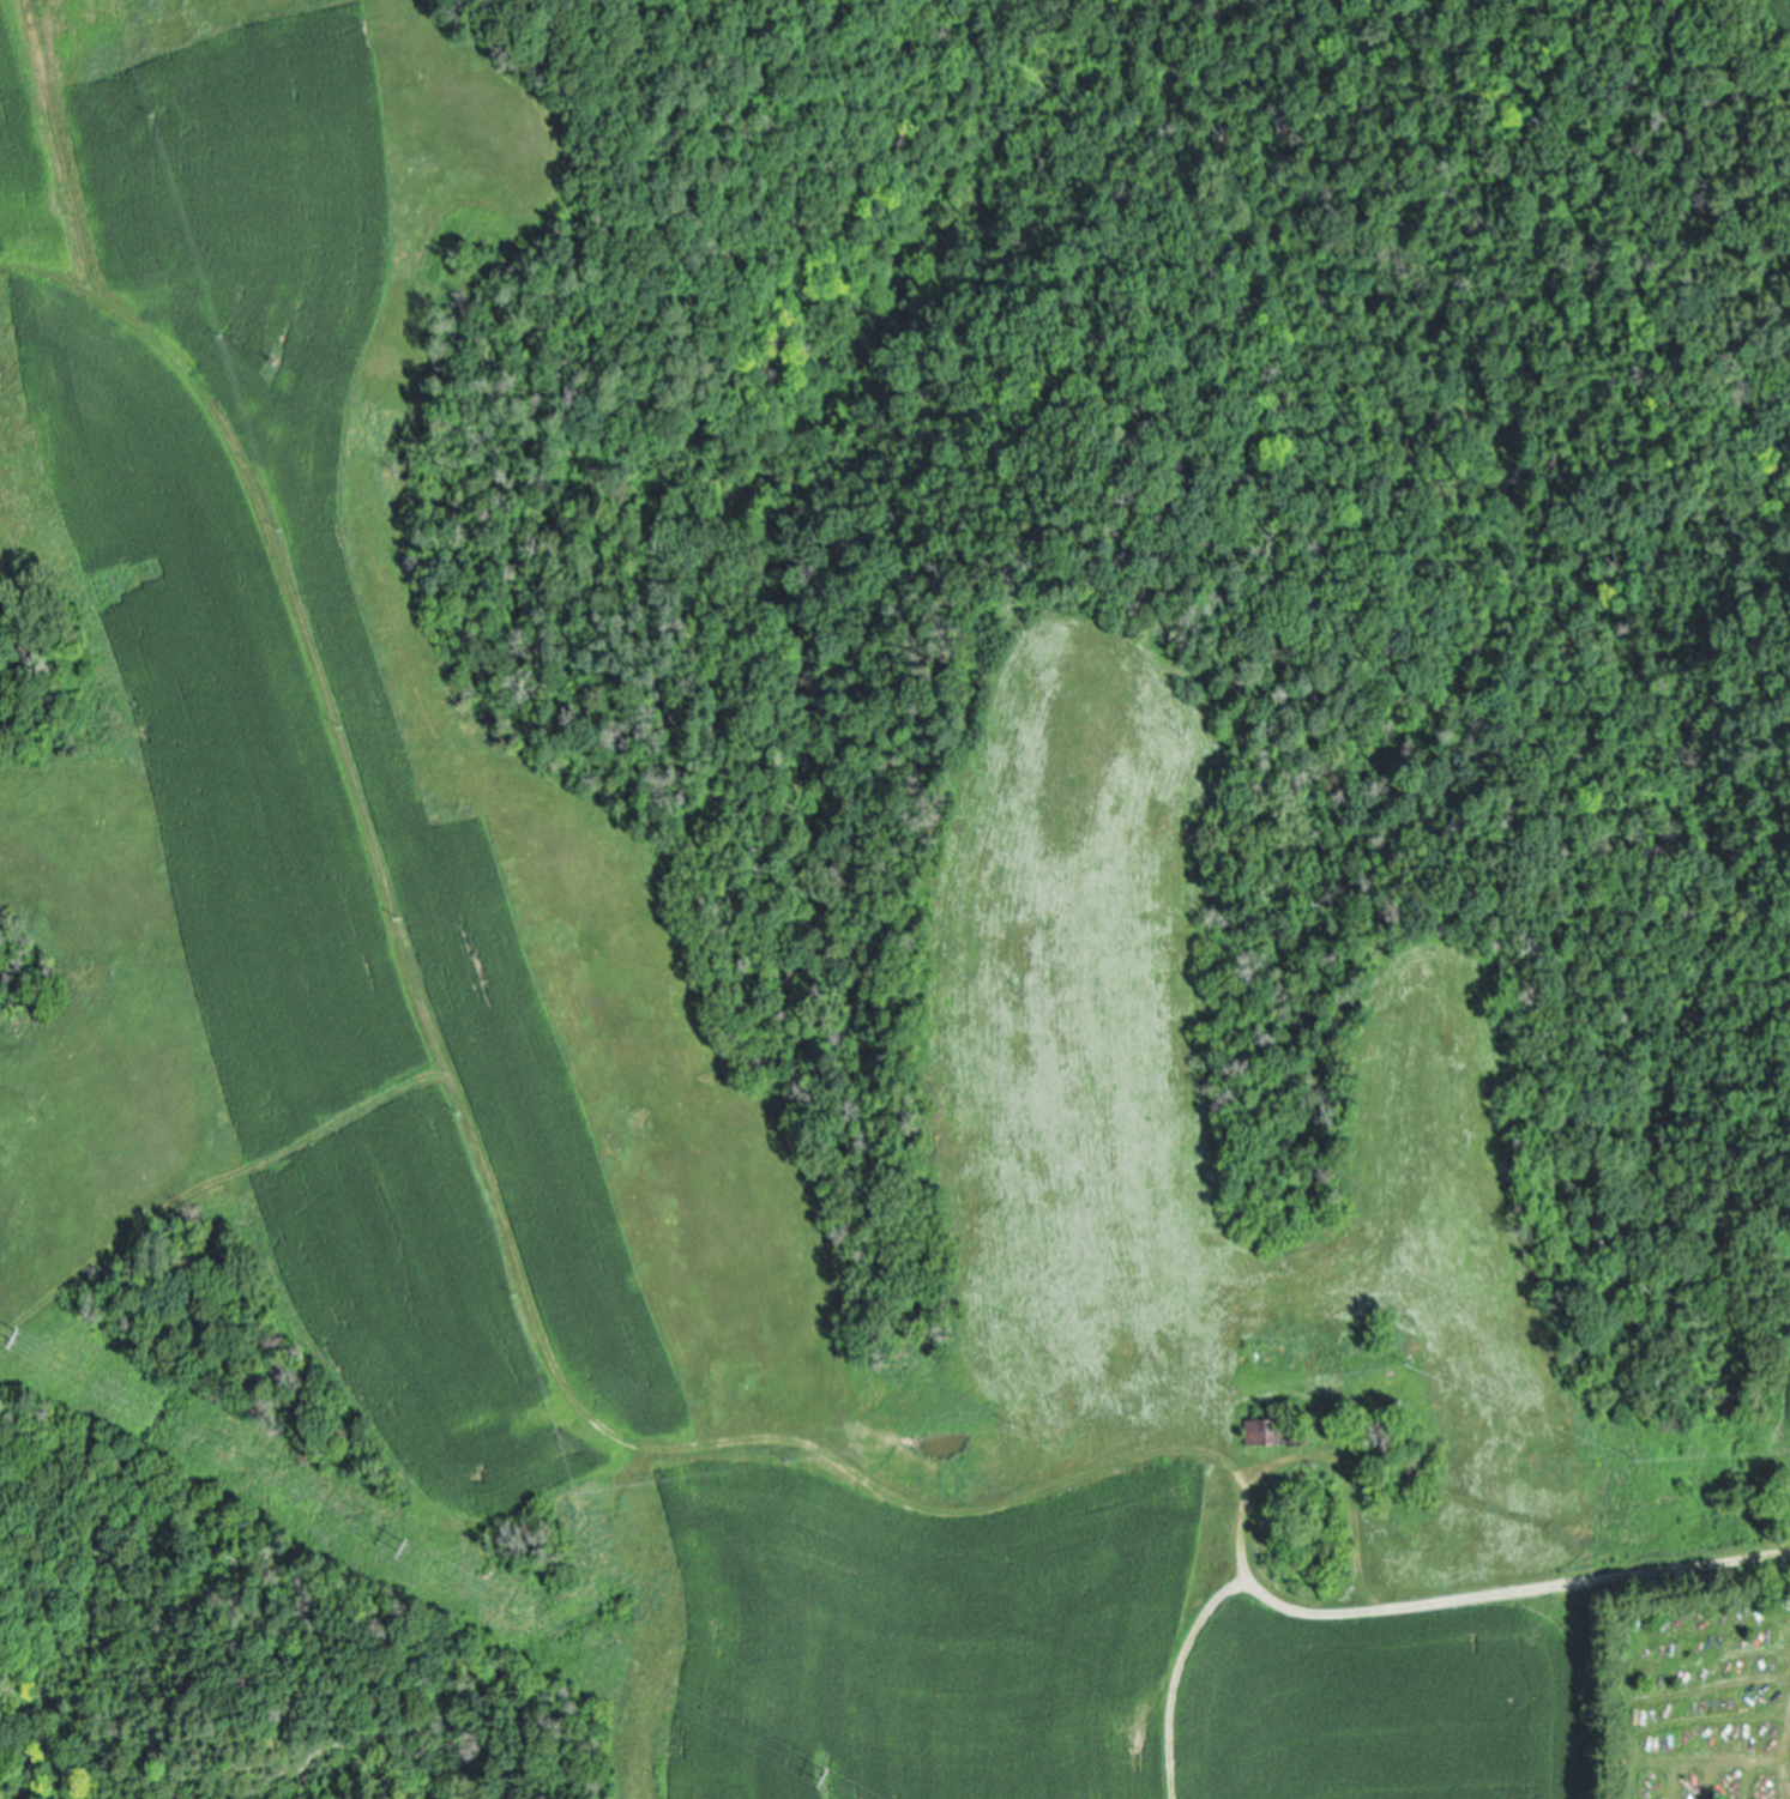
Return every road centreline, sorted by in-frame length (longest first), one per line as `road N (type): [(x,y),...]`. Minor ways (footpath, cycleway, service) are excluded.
road 1 (residential): [(1604,1576),(1789,1550)]

